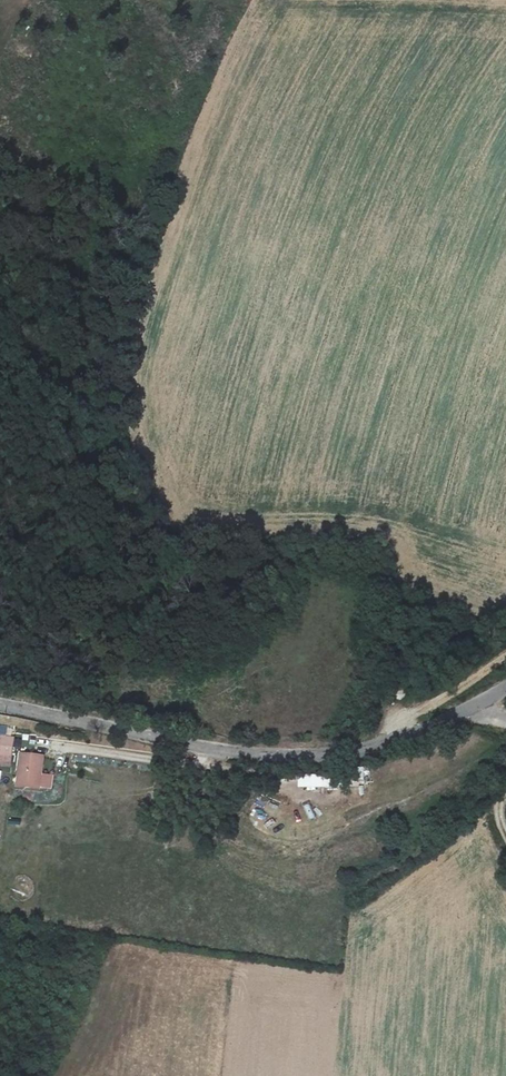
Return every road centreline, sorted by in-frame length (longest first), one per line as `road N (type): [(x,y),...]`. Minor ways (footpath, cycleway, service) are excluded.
road 1 (unclassified): [(0,708),(233,753),(353,753),(432,728),(505,690)]

